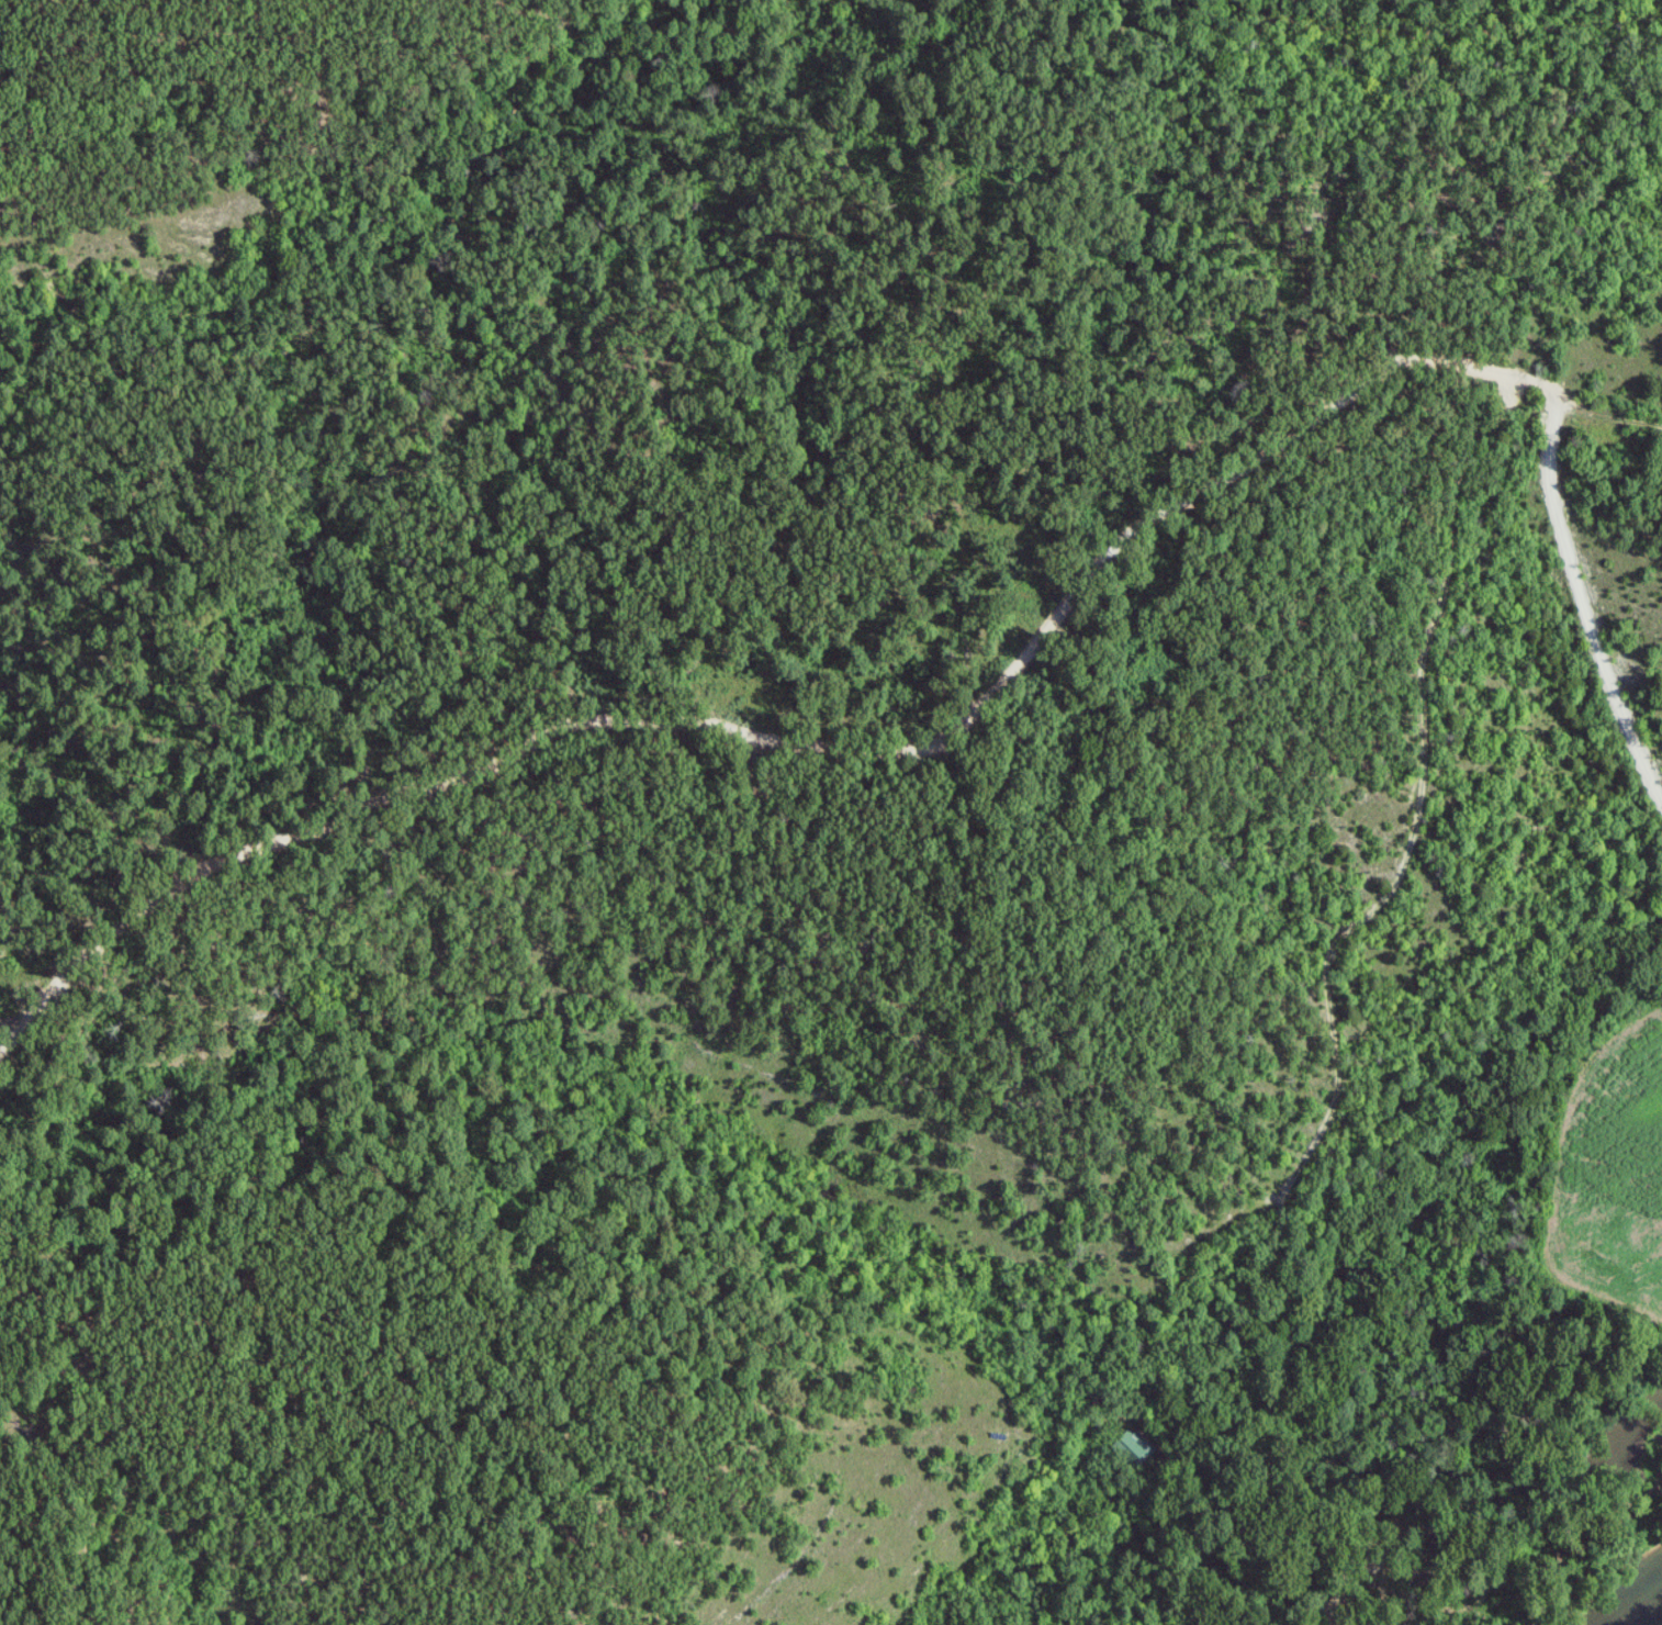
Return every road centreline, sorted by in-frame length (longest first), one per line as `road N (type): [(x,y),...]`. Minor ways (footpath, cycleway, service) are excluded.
road 1 (residential): [(0,1065),(87,970),(195,878),(346,827),(580,725),(660,721),(822,744),(924,746),(967,713),(1123,545),(1337,391),(1401,357),(1509,373),(1601,413),(1661,427)]

